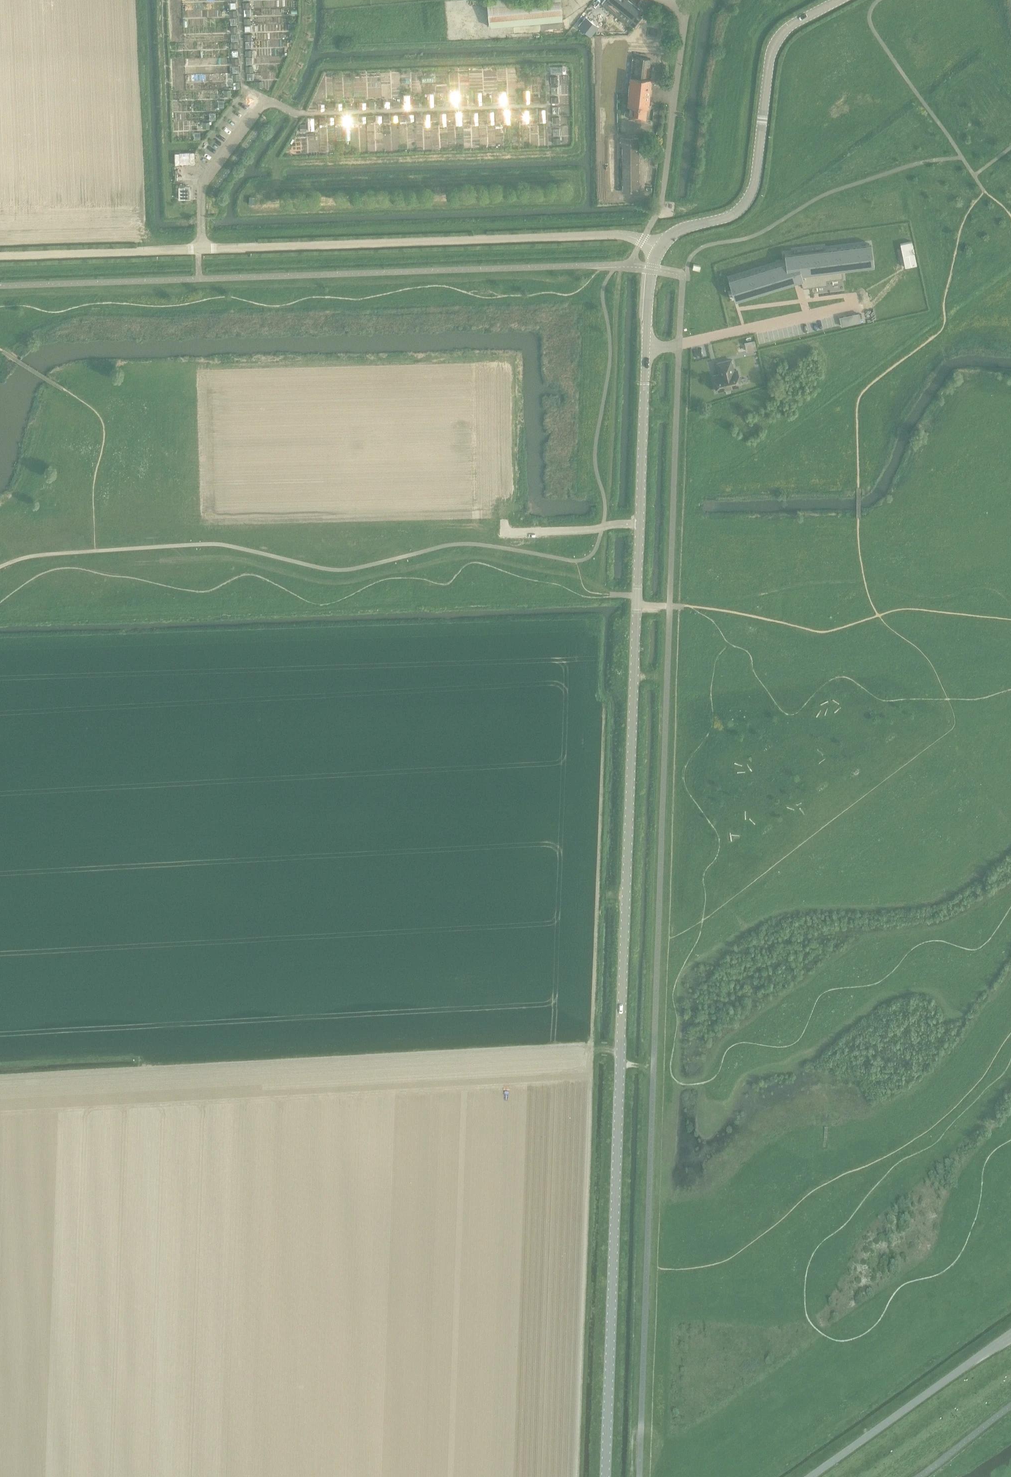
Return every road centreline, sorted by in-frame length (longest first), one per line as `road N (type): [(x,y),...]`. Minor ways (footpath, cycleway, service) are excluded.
road 1 (tertiary): [(606,1476),(646,352),(659,248)]
road 2 (unclassified): [(0,257),(626,235),(659,248)]
road 3 (tertiary): [(659,248),(674,234),(733,214),(750,193),(771,50),(786,29),(836,0)]
road 4 (track): [(547,108),(302,114)]
road 5 (unclassified): [(812,1476),(1010,1338)]

